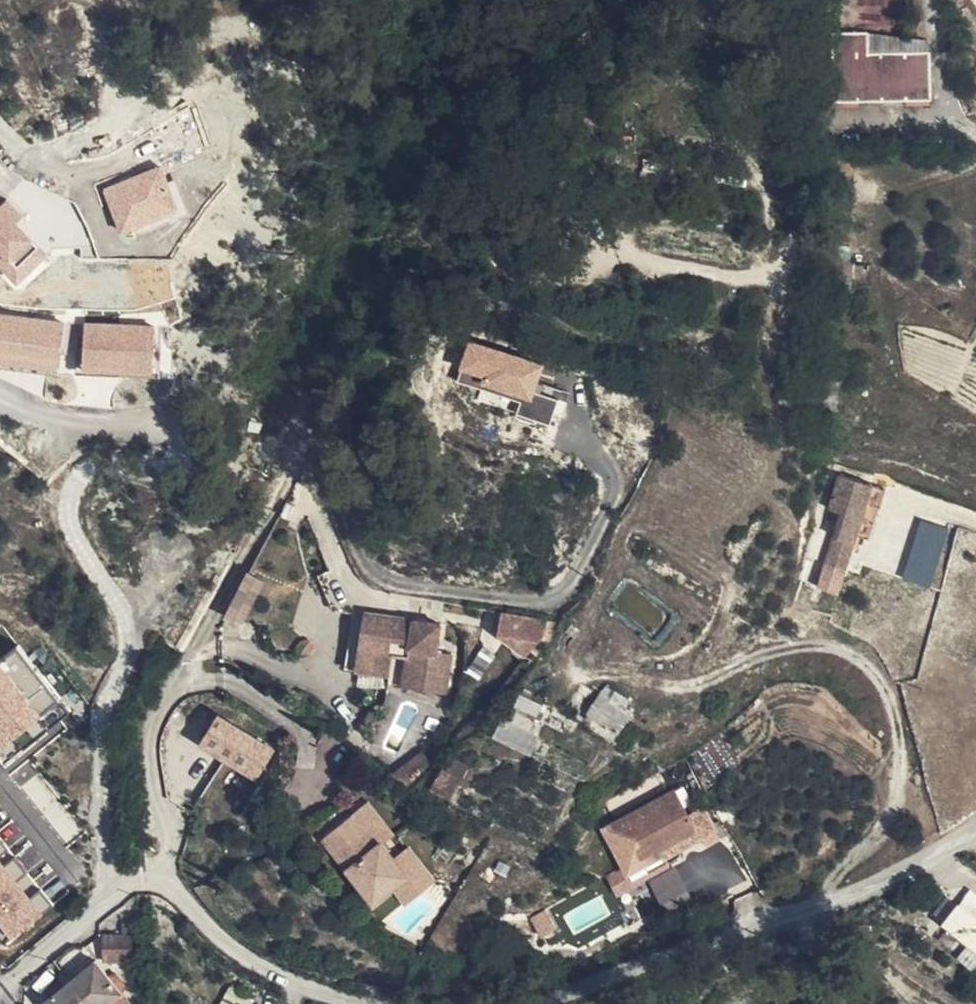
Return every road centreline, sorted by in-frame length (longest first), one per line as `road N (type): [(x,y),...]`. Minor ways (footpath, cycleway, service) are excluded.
road 1 (residential): [(533,1003),(890,881),(975,824)]
road 2 (residential): [(0,990),(134,881),(156,881),(238,958),(314,996),(354,1003)]

